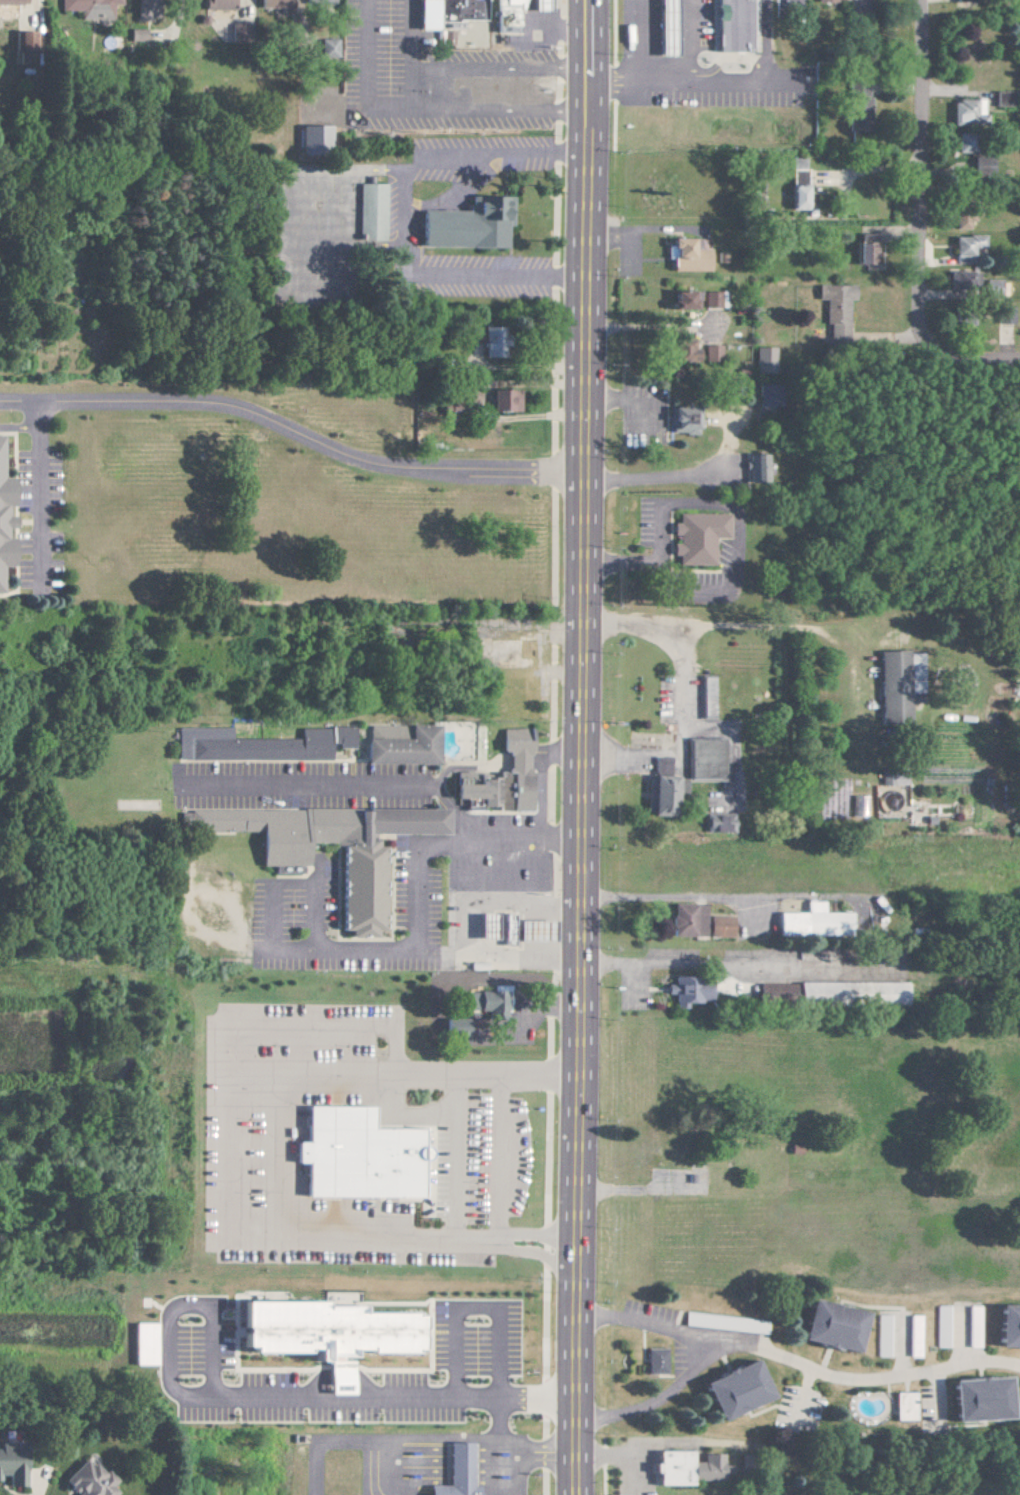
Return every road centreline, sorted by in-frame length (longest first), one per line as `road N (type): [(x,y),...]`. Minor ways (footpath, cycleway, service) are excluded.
road 1 (primary): [(576,1494),(586,0)]
road 2 (residential): [(920,0),(918,336),(925,348)]

